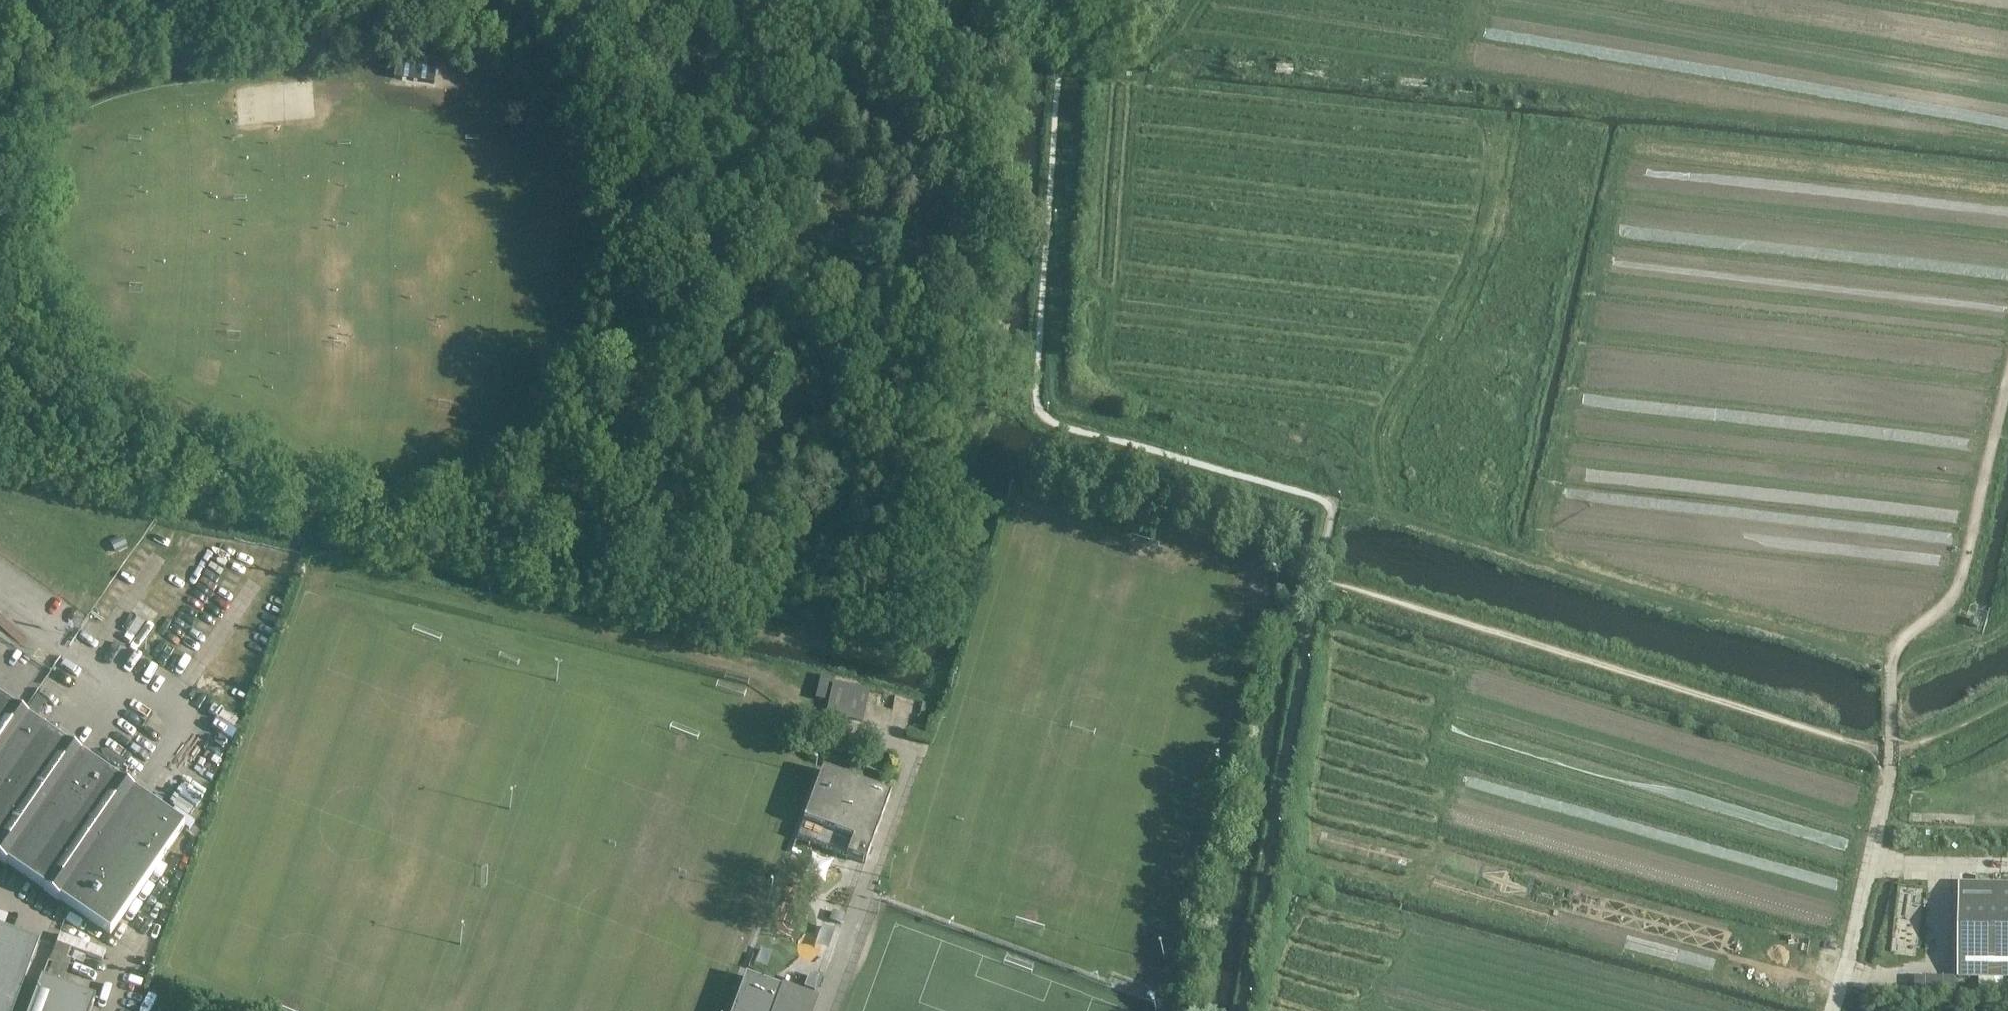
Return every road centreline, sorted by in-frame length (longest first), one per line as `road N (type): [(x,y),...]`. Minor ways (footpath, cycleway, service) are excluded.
road 1 (track): [(878,739),(845,730),(747,672),(329,566)]
road 2 (track): [(1892,662),(1393,514),(1380,480)]
road 3 (track): [(1872,863),(1889,778),(1893,652),(1945,605),(1961,576),(2007,388)]
road 4 (track): [(1833,1010),(1872,863),(2007,865)]

